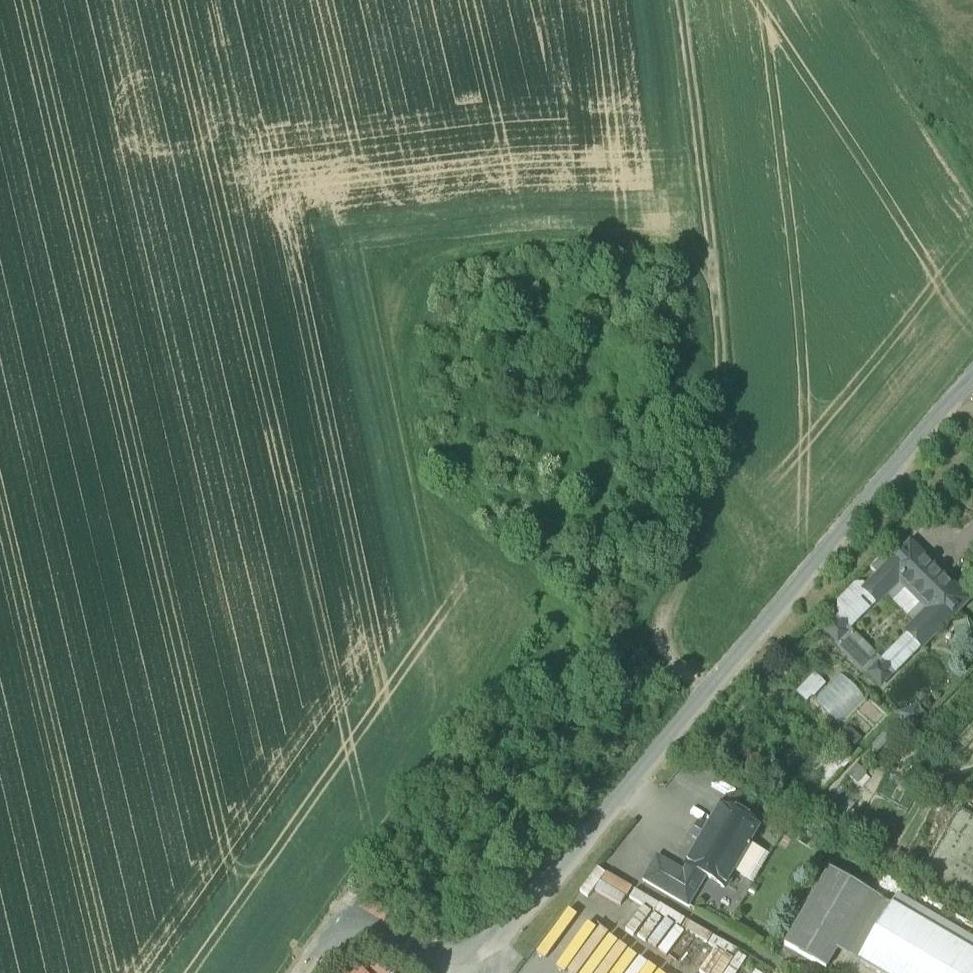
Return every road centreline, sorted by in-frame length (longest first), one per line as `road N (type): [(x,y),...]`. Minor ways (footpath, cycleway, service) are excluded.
road 1 (residential): [(972,380),(476,960),(450,965),(348,923),(308,972)]

